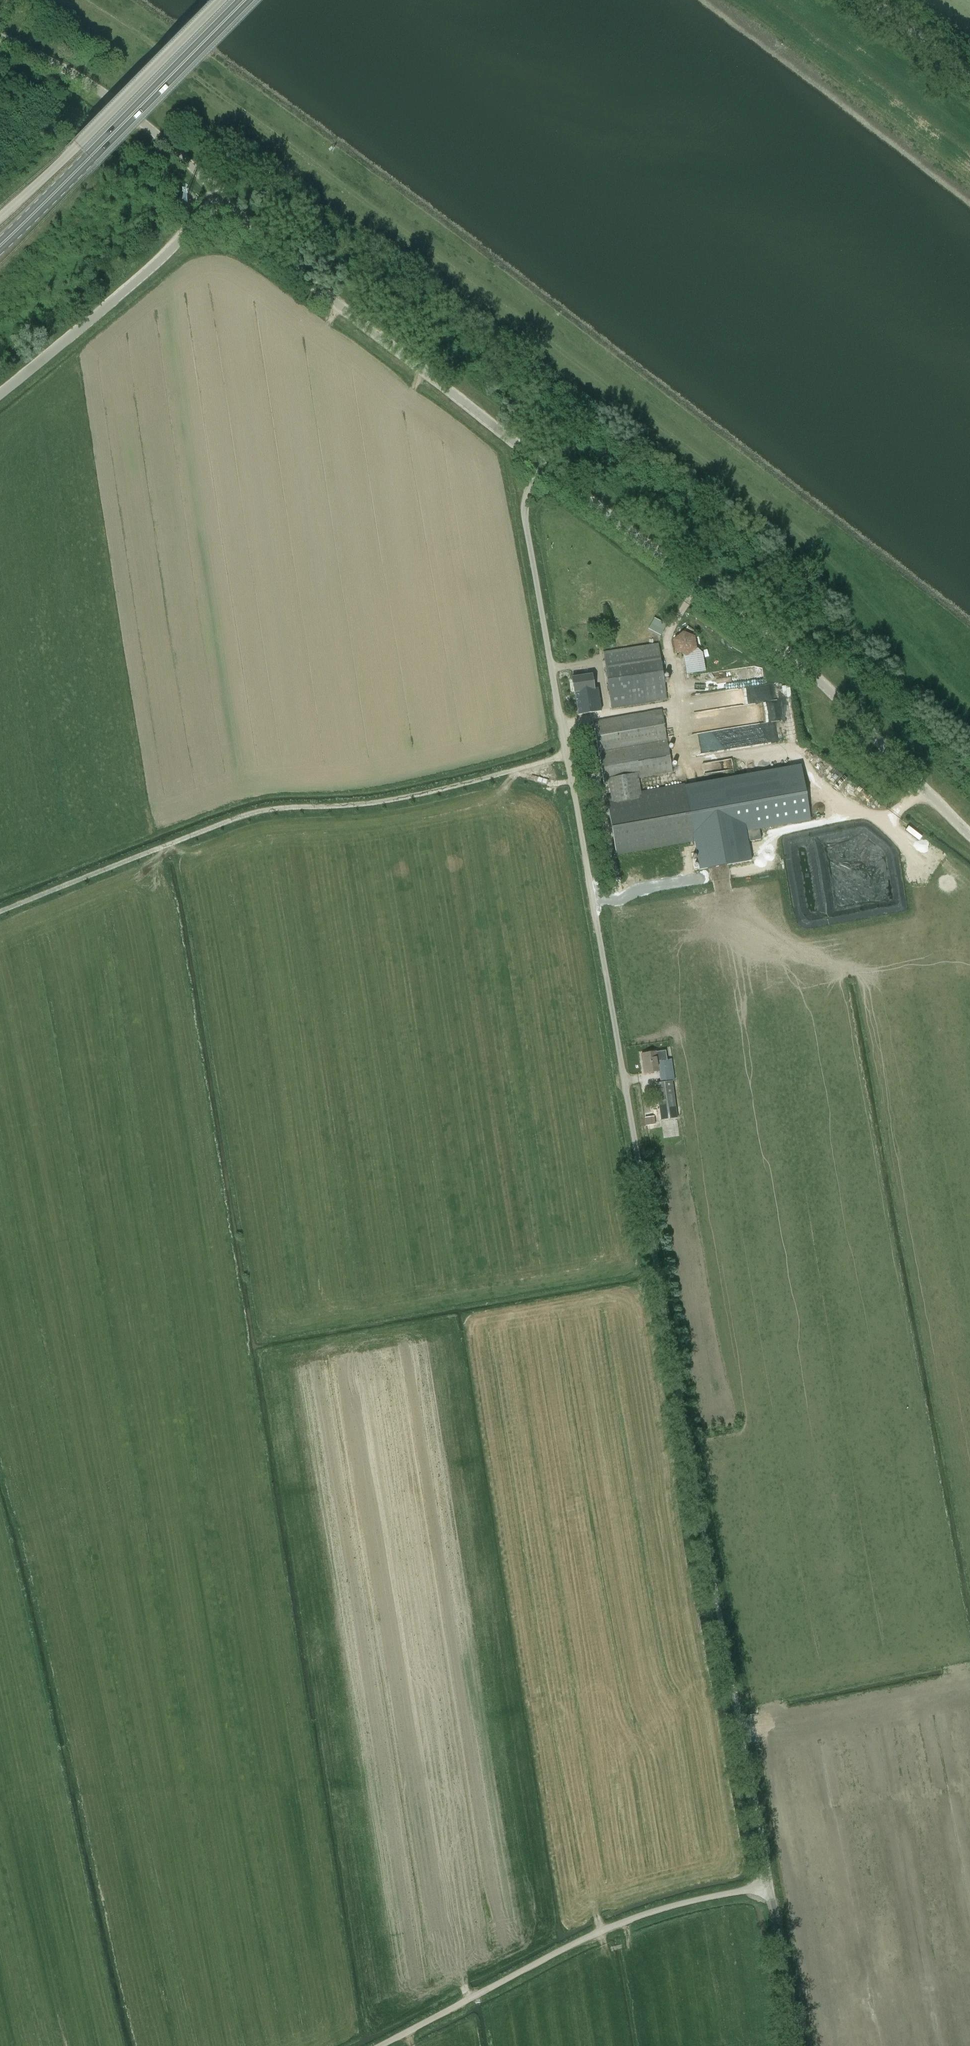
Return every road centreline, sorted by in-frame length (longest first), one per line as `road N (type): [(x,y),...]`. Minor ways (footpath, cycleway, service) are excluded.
road 1 (unclassified): [(769,1897),(524,510),(545,466)]
road 2 (unclassified): [(969,837),(833,693),(545,466)]
road 3 (unclassified): [(545,466),(345,312),(222,203)]
road 4 (unclassified): [(402,2045),(615,1937),(769,1897)]
road 5 (primary): [(0,243),(244,0)]
road 6 (unclassified): [(0,215),(221,0)]
road 7 (unclassified): [(0,396),(222,203)]
road 8 (unclassified): [(222,203),(80,75),(0,38)]
road 9 (unclassified): [(797,2045),(769,1897)]
road 10 (unclassified): [(969,73),(874,0)]

